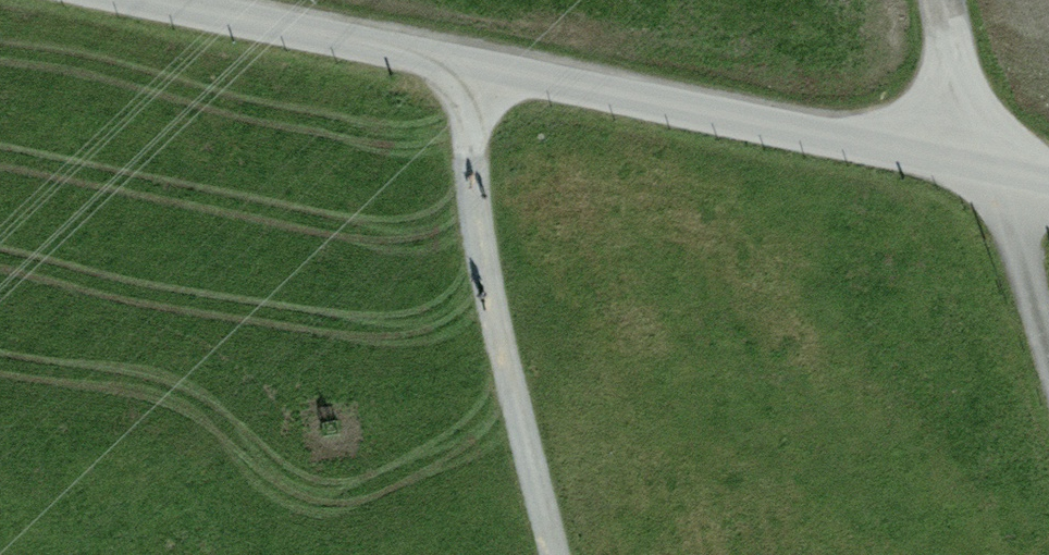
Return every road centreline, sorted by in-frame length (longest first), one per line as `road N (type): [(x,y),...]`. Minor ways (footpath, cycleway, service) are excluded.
road 1 (unclassified): [(101,0),(1048,184)]
road 2 (track): [(455,73),(562,554)]
road 3 (track): [(940,0),(991,172)]

